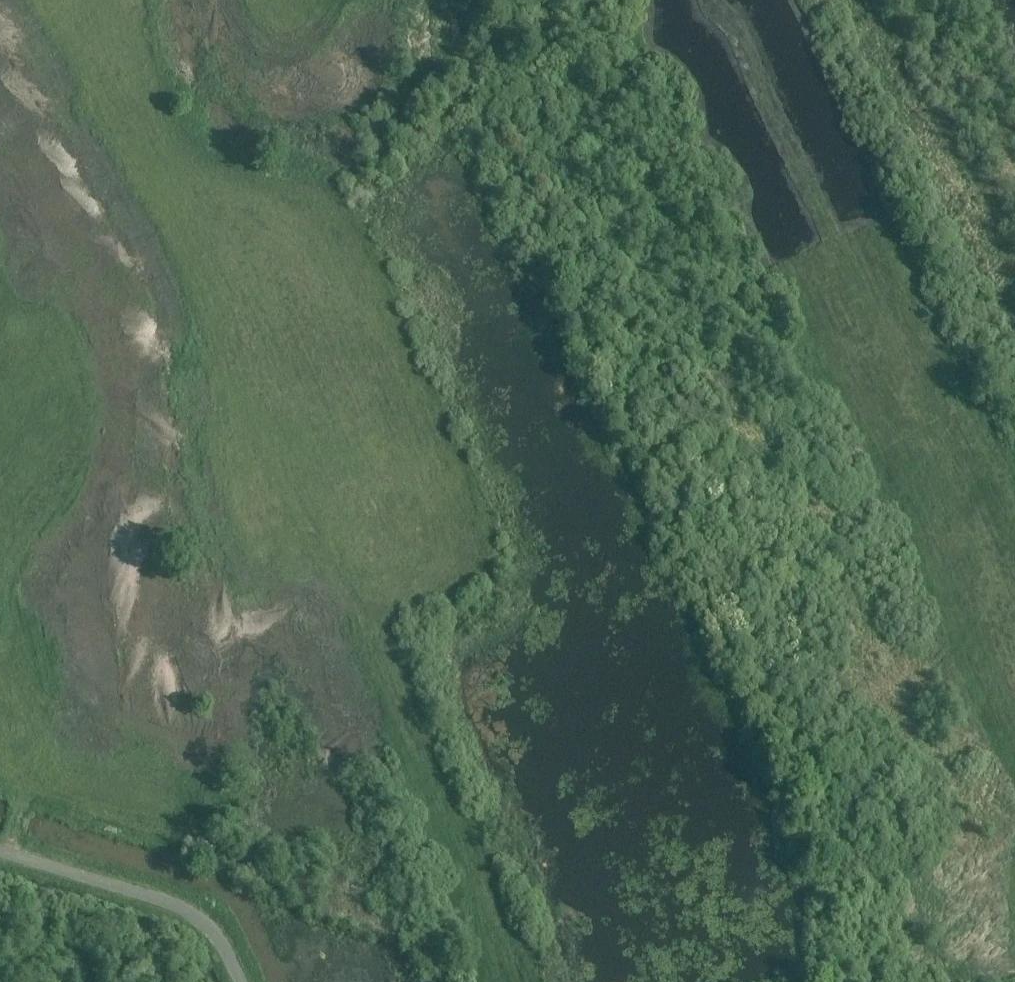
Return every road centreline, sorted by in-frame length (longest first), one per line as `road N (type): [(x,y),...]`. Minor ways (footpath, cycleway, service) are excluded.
road 1 (unclassified): [(240,981),(218,939),(189,912),(0,852)]

